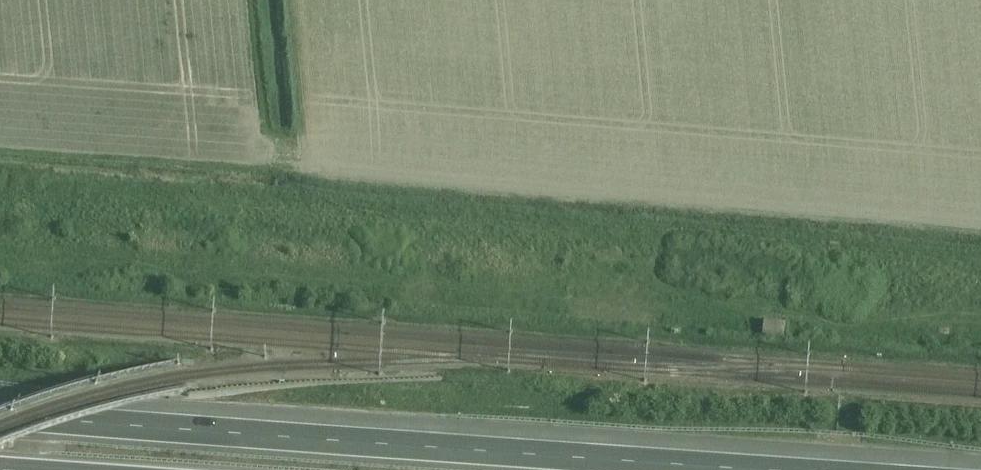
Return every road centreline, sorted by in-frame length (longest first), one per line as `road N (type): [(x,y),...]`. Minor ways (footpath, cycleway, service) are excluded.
road 1 (motorway): [(776,469),(0,414)]

